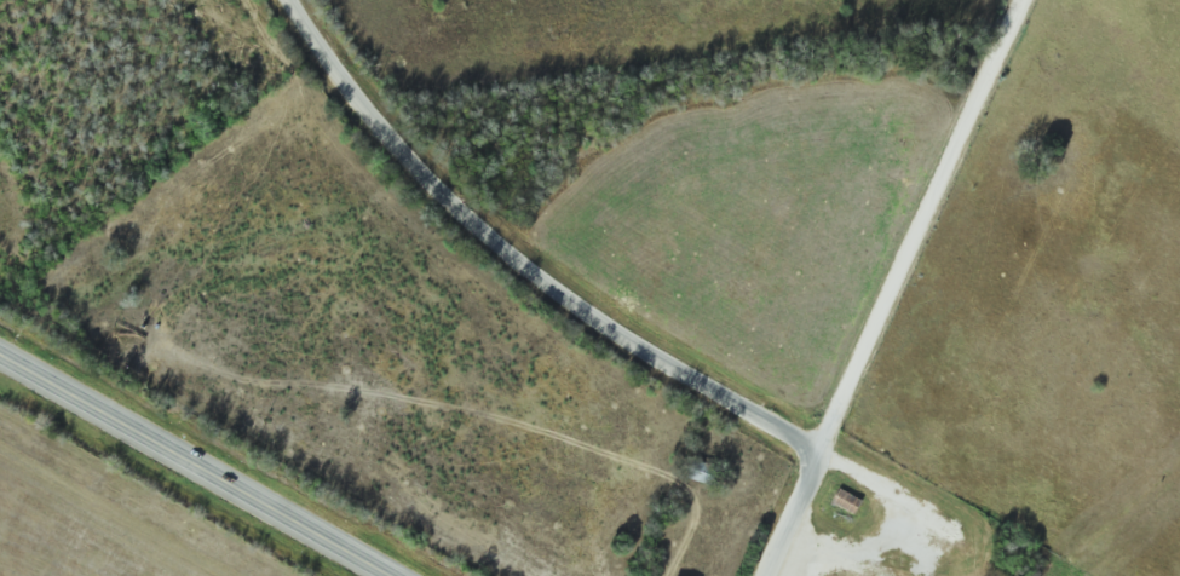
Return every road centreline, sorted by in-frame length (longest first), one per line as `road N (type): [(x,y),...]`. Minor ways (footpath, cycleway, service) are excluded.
road 1 (residential): [(824,447),(626,332),(497,238),(376,114),(296,0)]
road 2 (residential): [(771,575),(1025,0)]
road 3 (primary): [(393,575),(0,353)]

